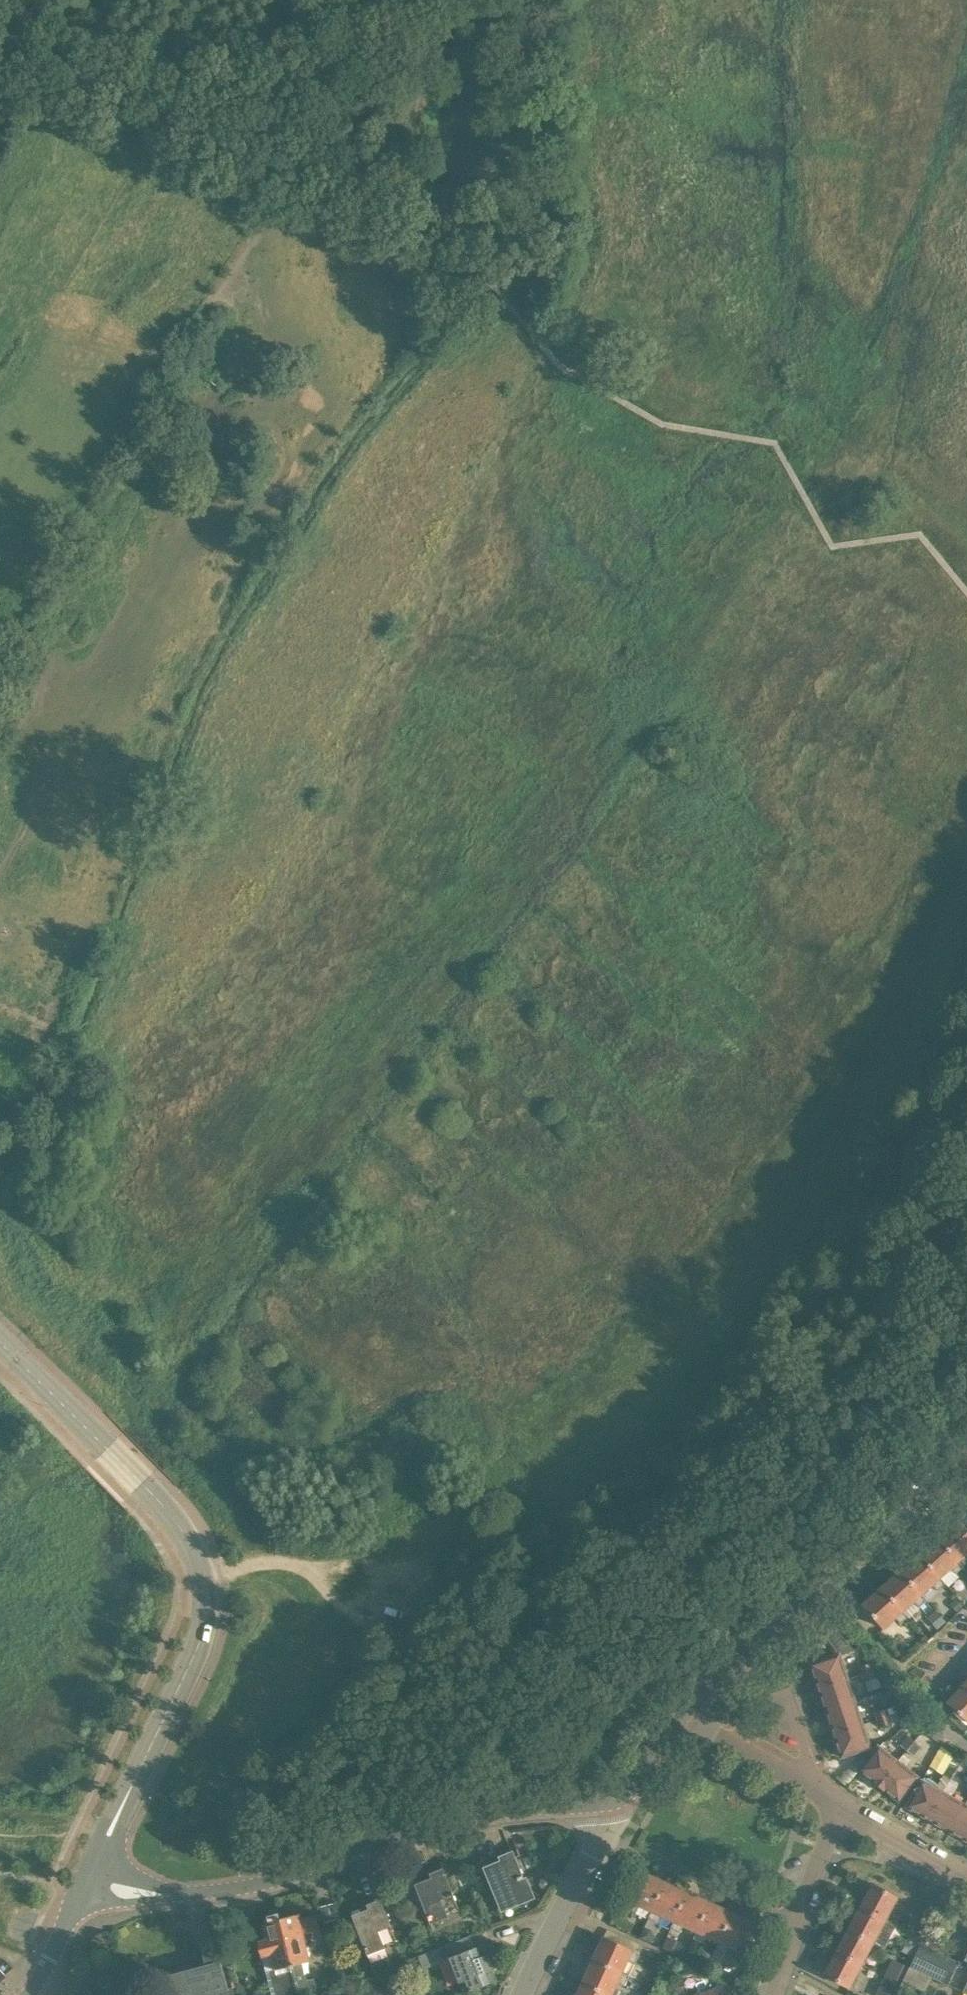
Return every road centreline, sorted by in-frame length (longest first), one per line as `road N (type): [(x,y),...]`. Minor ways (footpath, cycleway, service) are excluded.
road 1 (unclassified): [(82,1899),(199,1647),(202,1573),(165,1506),(0,1342)]
road 2 (unclassified): [(82,1899),(227,1889),(457,1819),(605,1803)]
road 3 (residential): [(684,1712),(966,1461)]
road 4 (residential): [(521,1994),(600,1837),(605,1803)]
road 5 (residential): [(774,1994),(840,1805)]
road 6 (residential): [(840,1805),(684,1712)]
road 7 (residential): [(966,1877),(840,1805)]
road 8 (residential): [(966,1745),(925,1708),(966,1653)]
road 9 (unclassified): [(605,1803),(631,1789),(684,1712)]

